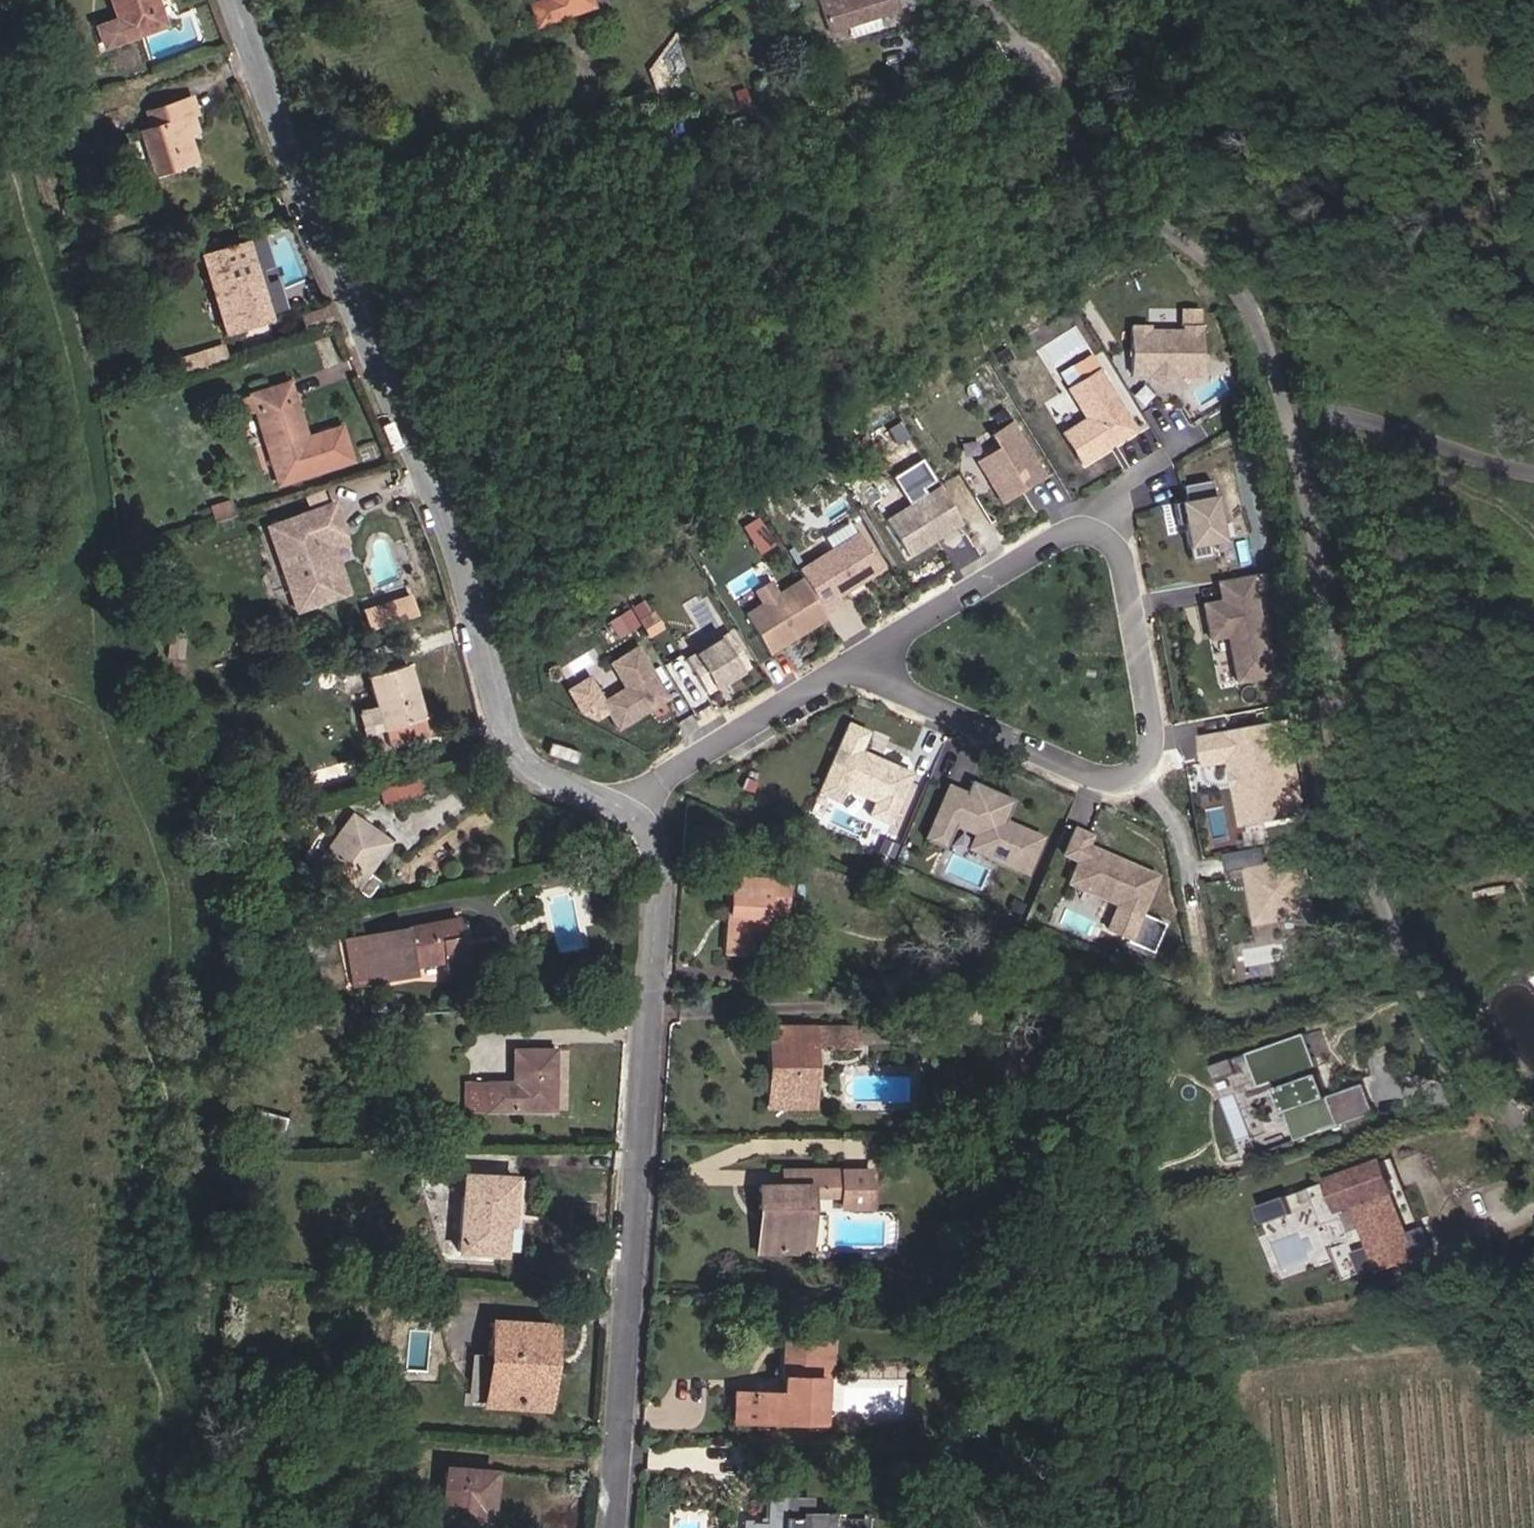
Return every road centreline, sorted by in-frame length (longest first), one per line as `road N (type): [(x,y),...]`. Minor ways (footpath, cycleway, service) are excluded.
road 1 (residential): [(977,0),(1046,53),(1110,163),(1248,299),(1273,349),(1288,393),(1373,889),(1408,958),(1533,1128)]
road 2 (unclassified): [(234,0),(432,483),(507,740),(547,779),(616,809)]
road 3 (residential): [(906,632),(1061,536),(1093,533),(1111,541),(1153,733),(1150,757),(1140,770),(1116,778),(1088,775),(913,697),(891,666)]
road 4 (unclassified): [(616,809),(639,827),(653,857),(656,896),(615,1527)]
road 5 (residential): [(616,809),(855,666),(891,666)]
road 6 (track): [(1288,393),(1533,470)]

